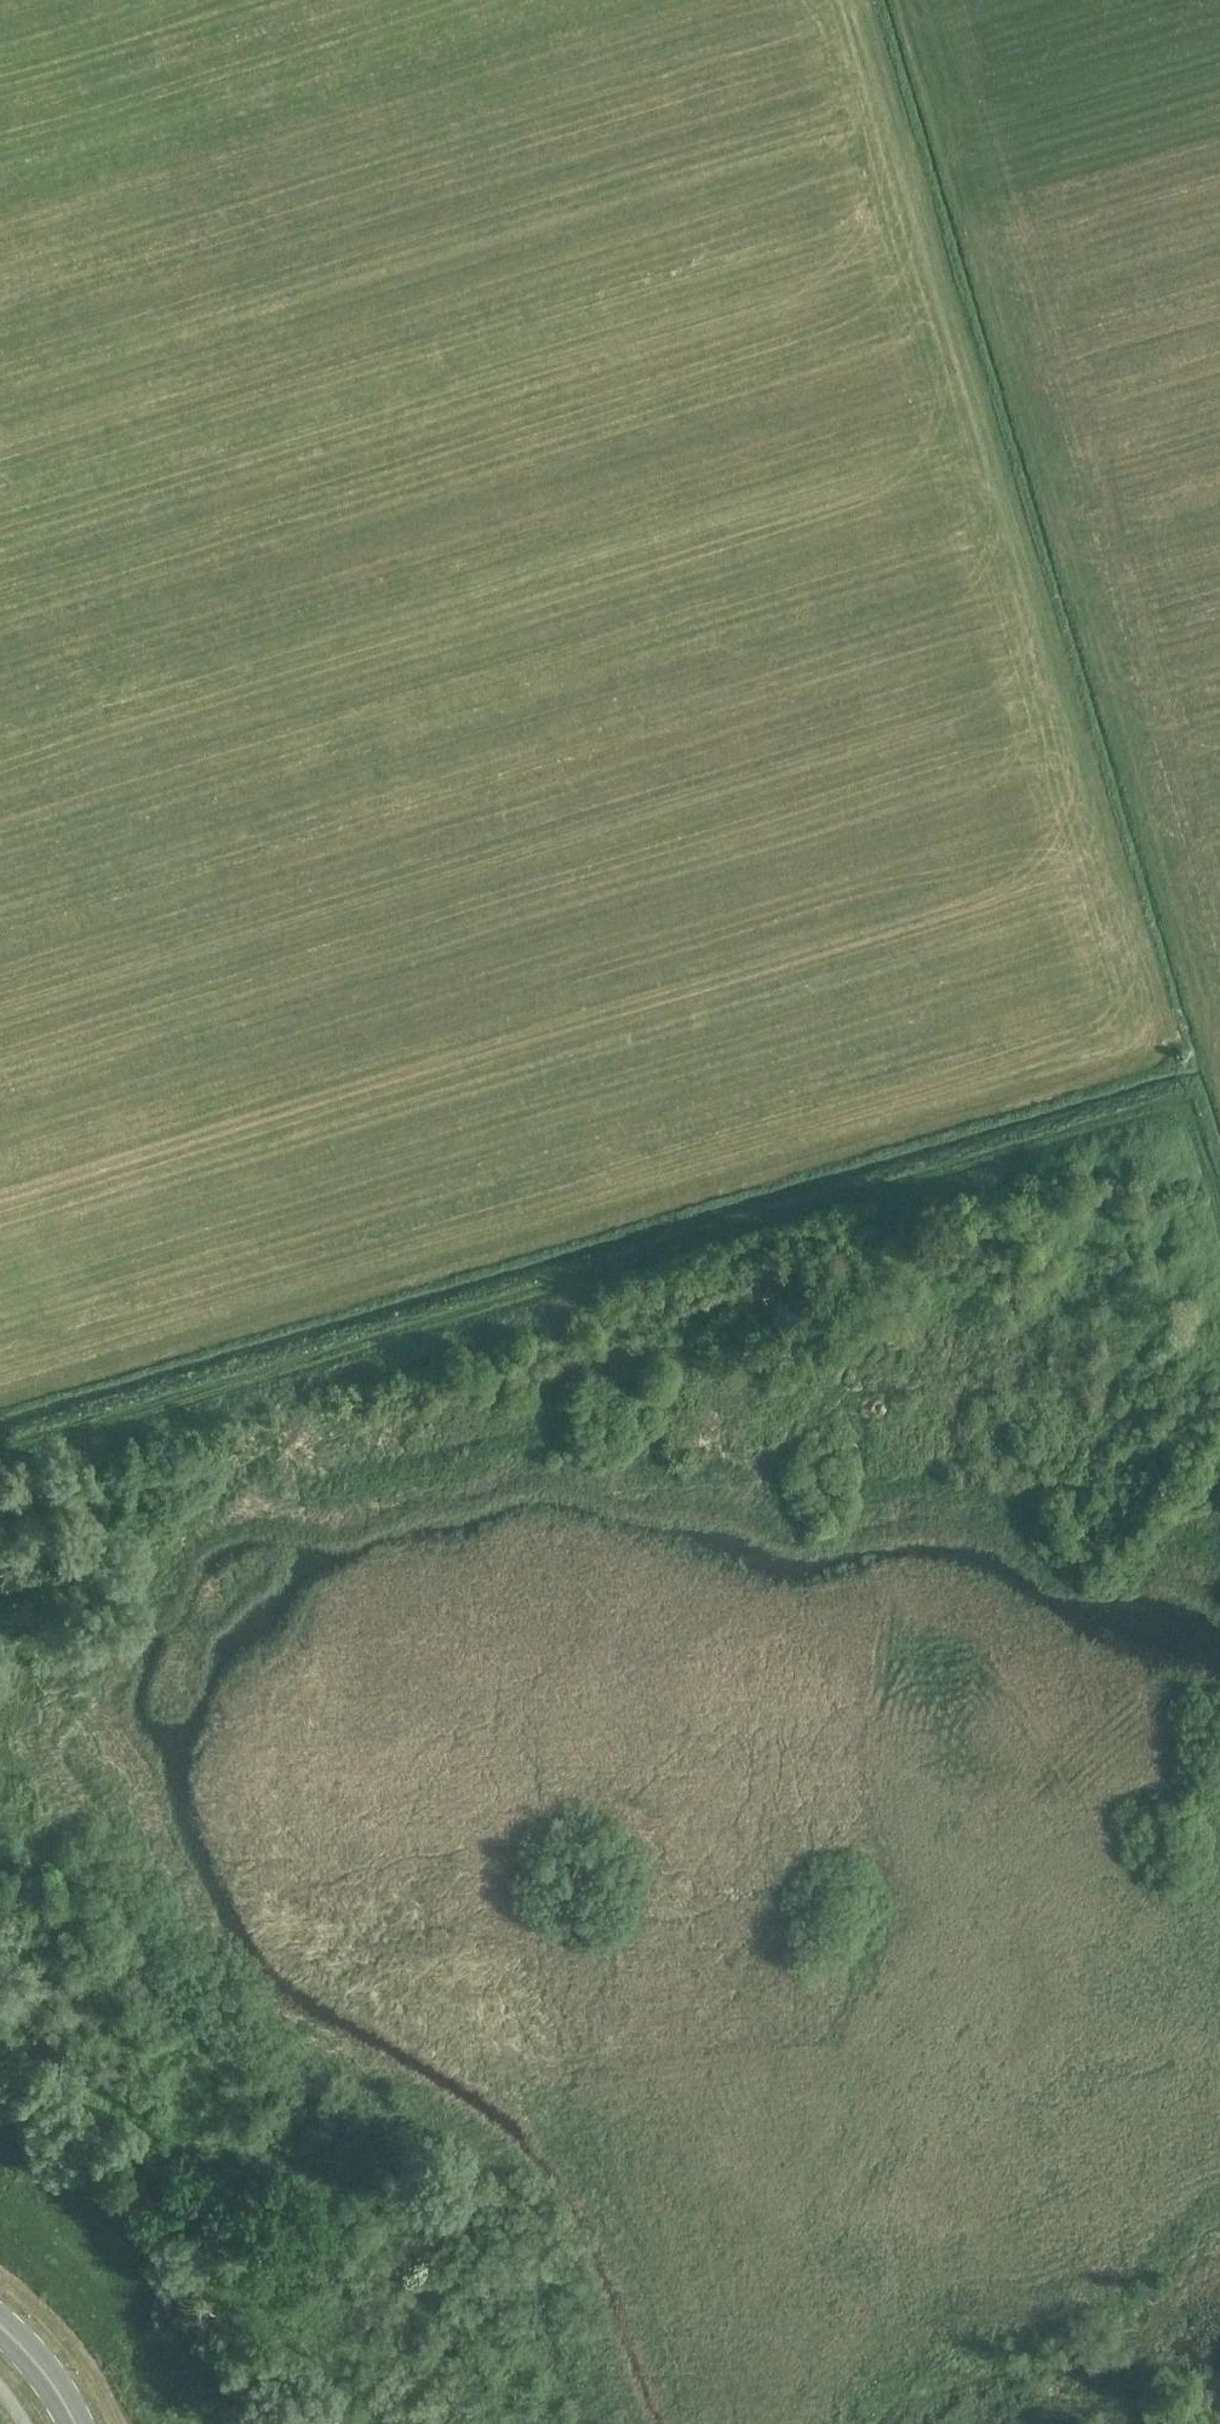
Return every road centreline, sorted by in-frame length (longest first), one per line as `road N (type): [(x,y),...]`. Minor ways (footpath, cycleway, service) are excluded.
road 1 (primary): [(0,2324),(54,2381),(76,2423)]

